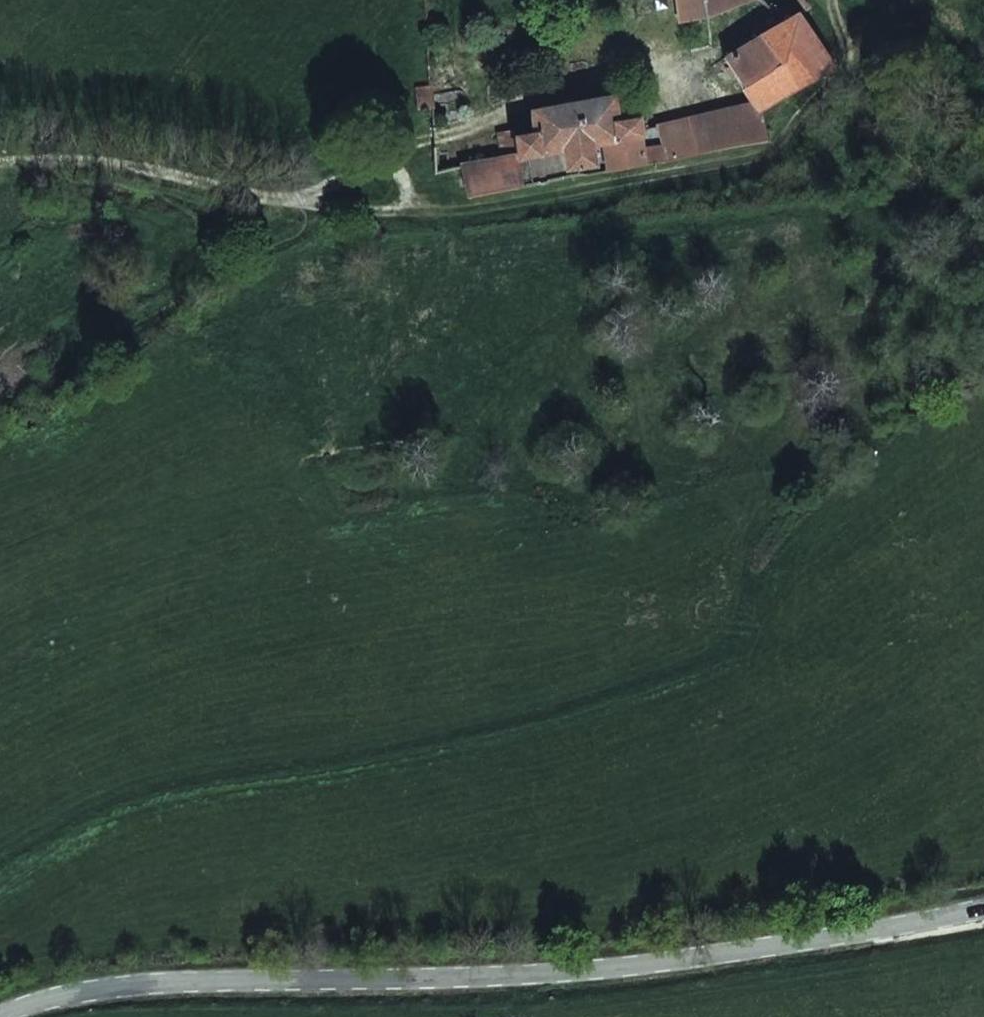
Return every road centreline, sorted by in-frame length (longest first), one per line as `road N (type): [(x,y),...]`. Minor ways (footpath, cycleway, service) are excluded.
road 1 (track): [(0,396),(296,241),(414,202),(536,205),(733,170),(806,128),(867,30),(902,26),(983,65)]
road 2 (unclassified): [(15,1016),(36,1006),(538,963),(983,880)]

